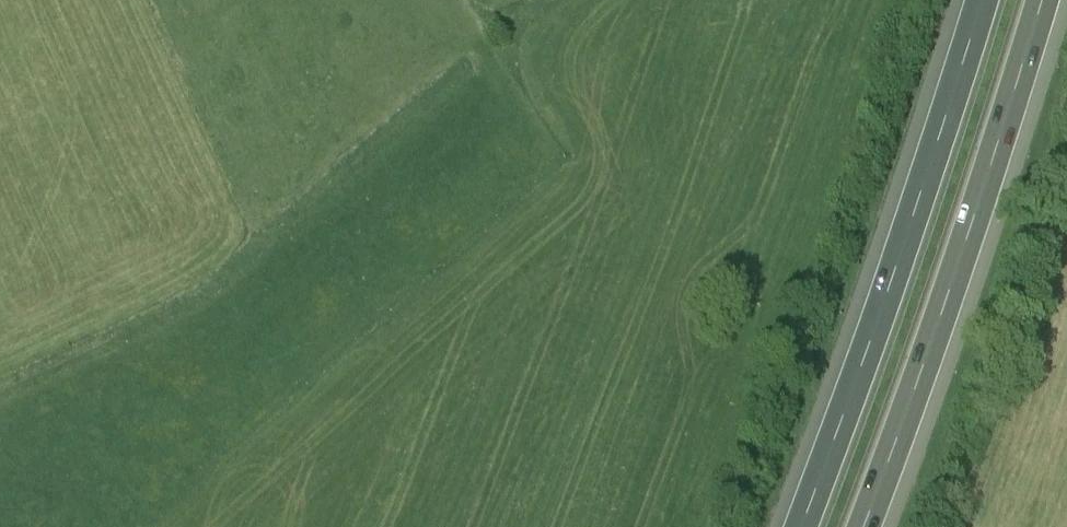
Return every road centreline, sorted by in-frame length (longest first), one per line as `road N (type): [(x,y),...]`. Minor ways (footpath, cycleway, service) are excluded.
road 1 (motorway): [(863,526),(1041,0)]
road 2 (motorway): [(982,0),(805,526)]

